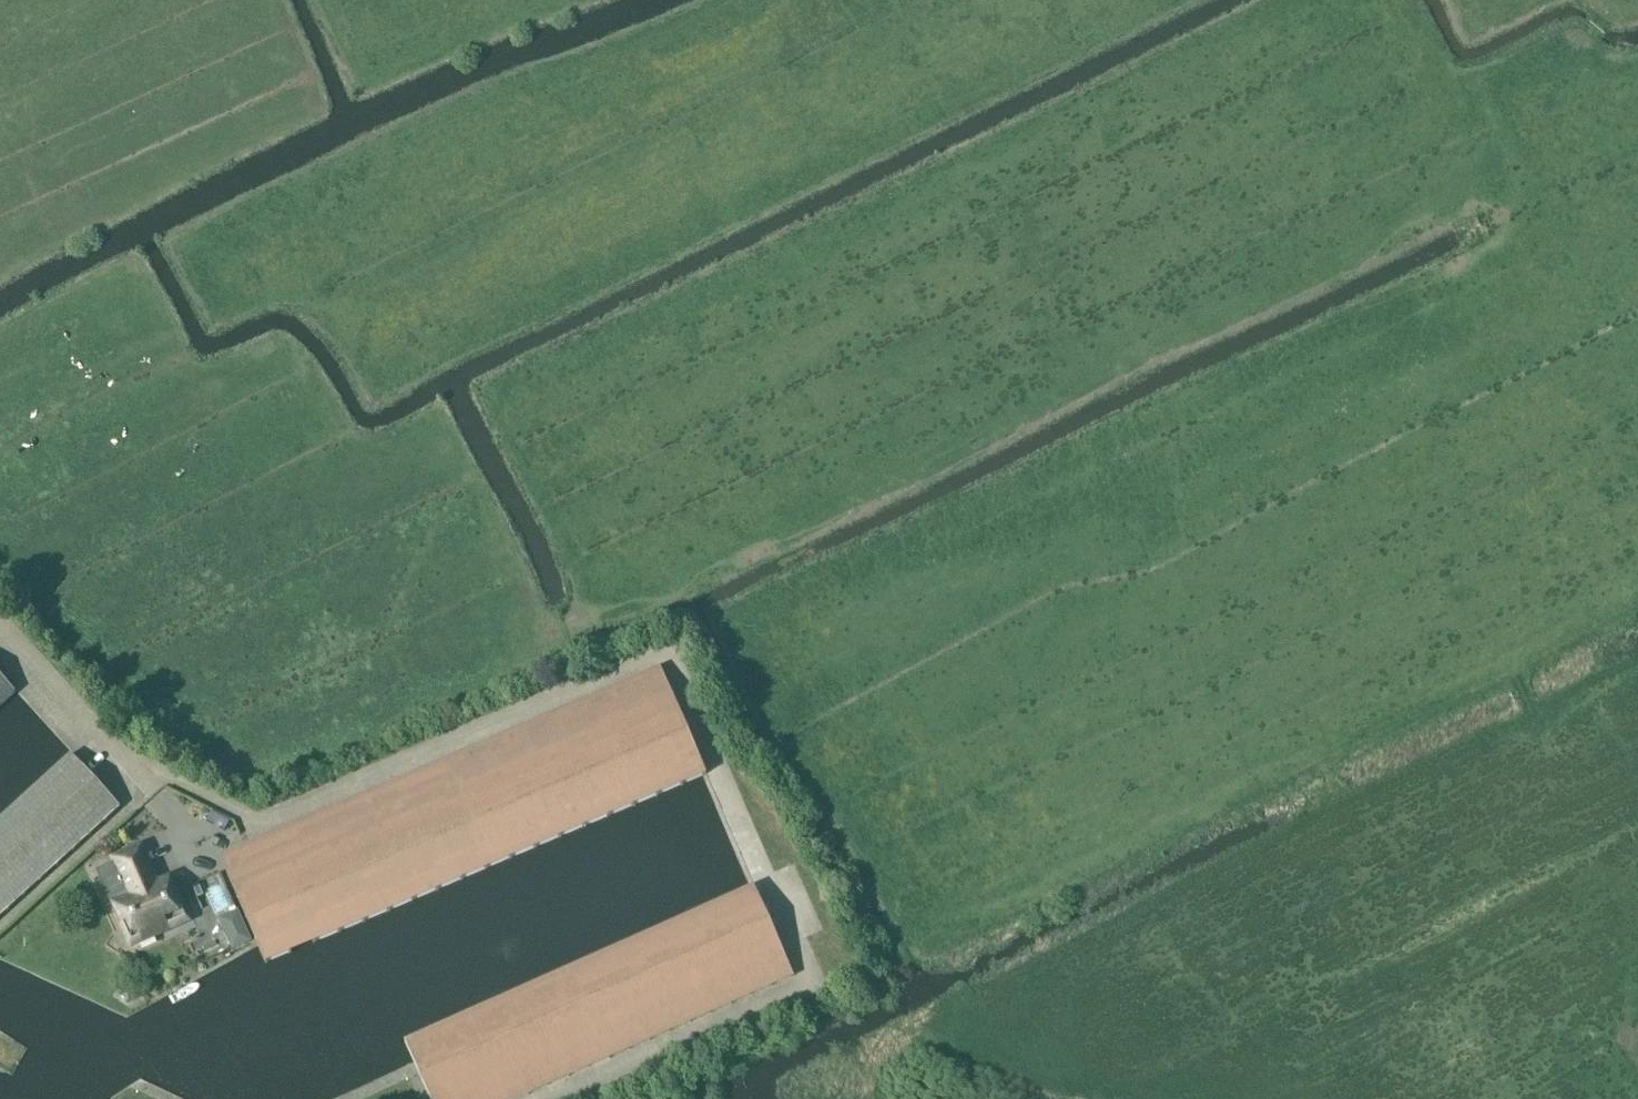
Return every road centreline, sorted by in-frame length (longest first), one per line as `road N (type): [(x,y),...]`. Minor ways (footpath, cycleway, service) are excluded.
road 1 (unclassified): [(558,1098),(808,982),(674,661),(653,652),(256,822),(123,758),(0,622)]

